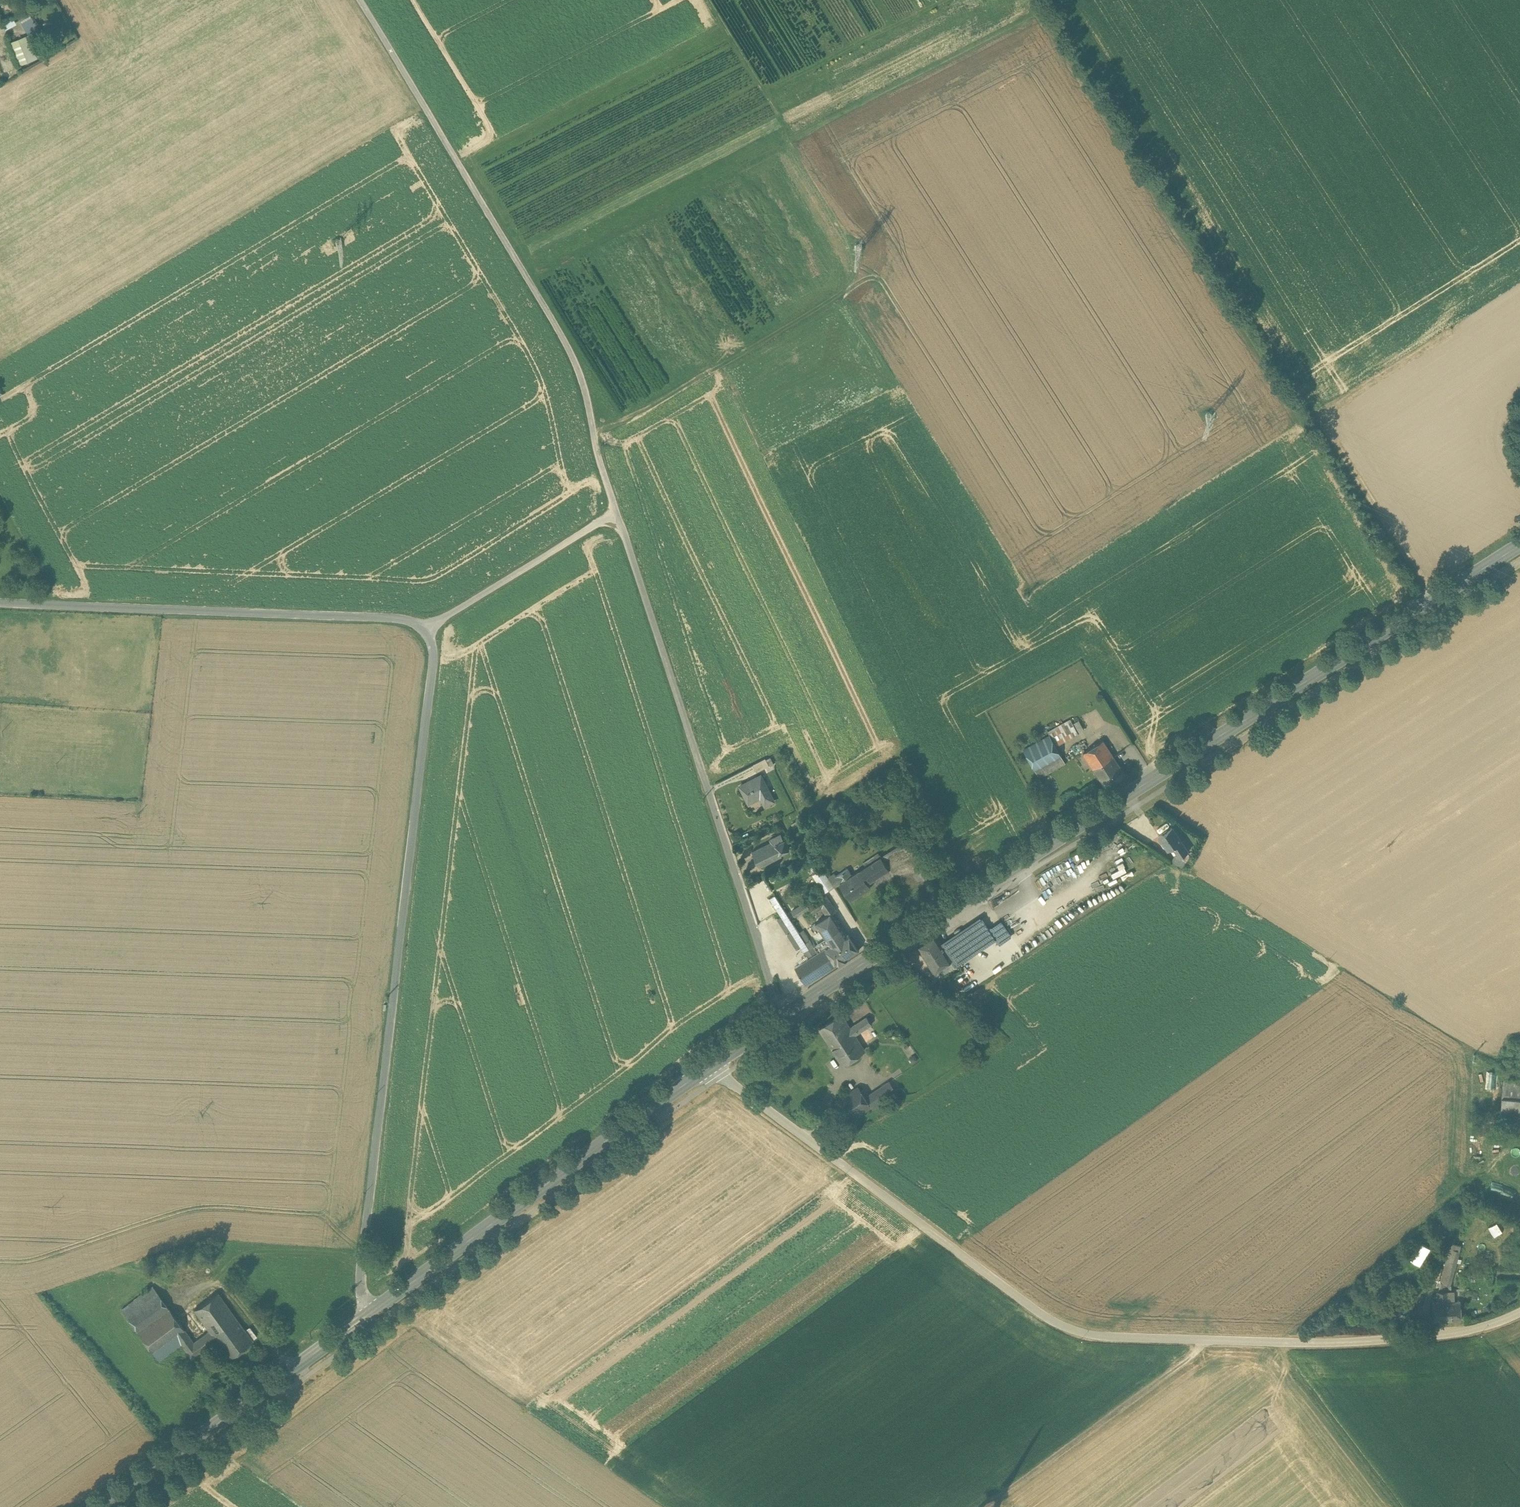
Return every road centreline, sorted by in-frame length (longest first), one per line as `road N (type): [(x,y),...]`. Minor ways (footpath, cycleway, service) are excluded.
road 1 (residential): [(0,602),(402,619),(429,628),(434,651),(360,1289),(373,1309)]
road 2 (unclassified): [(779,1015),(565,340),(361,0)]
road 3 (unclassified): [(711,1066),(1042,1313),(1079,1330),(1310,1343),(1456,1332),(1519,1311)]
road 4 (primary): [(1519,544),(779,1015)]
road 5 (primary): [(711,1066),(373,1309)]
road 6 (track): [(1432,600),(1323,416),(1448,333)]
road 7 (primary): [(373,1309),(98,1506)]
road 8 (track): [(1212,1340),(988,1506)]
road 9 (track): [(429,628),(618,511)]

